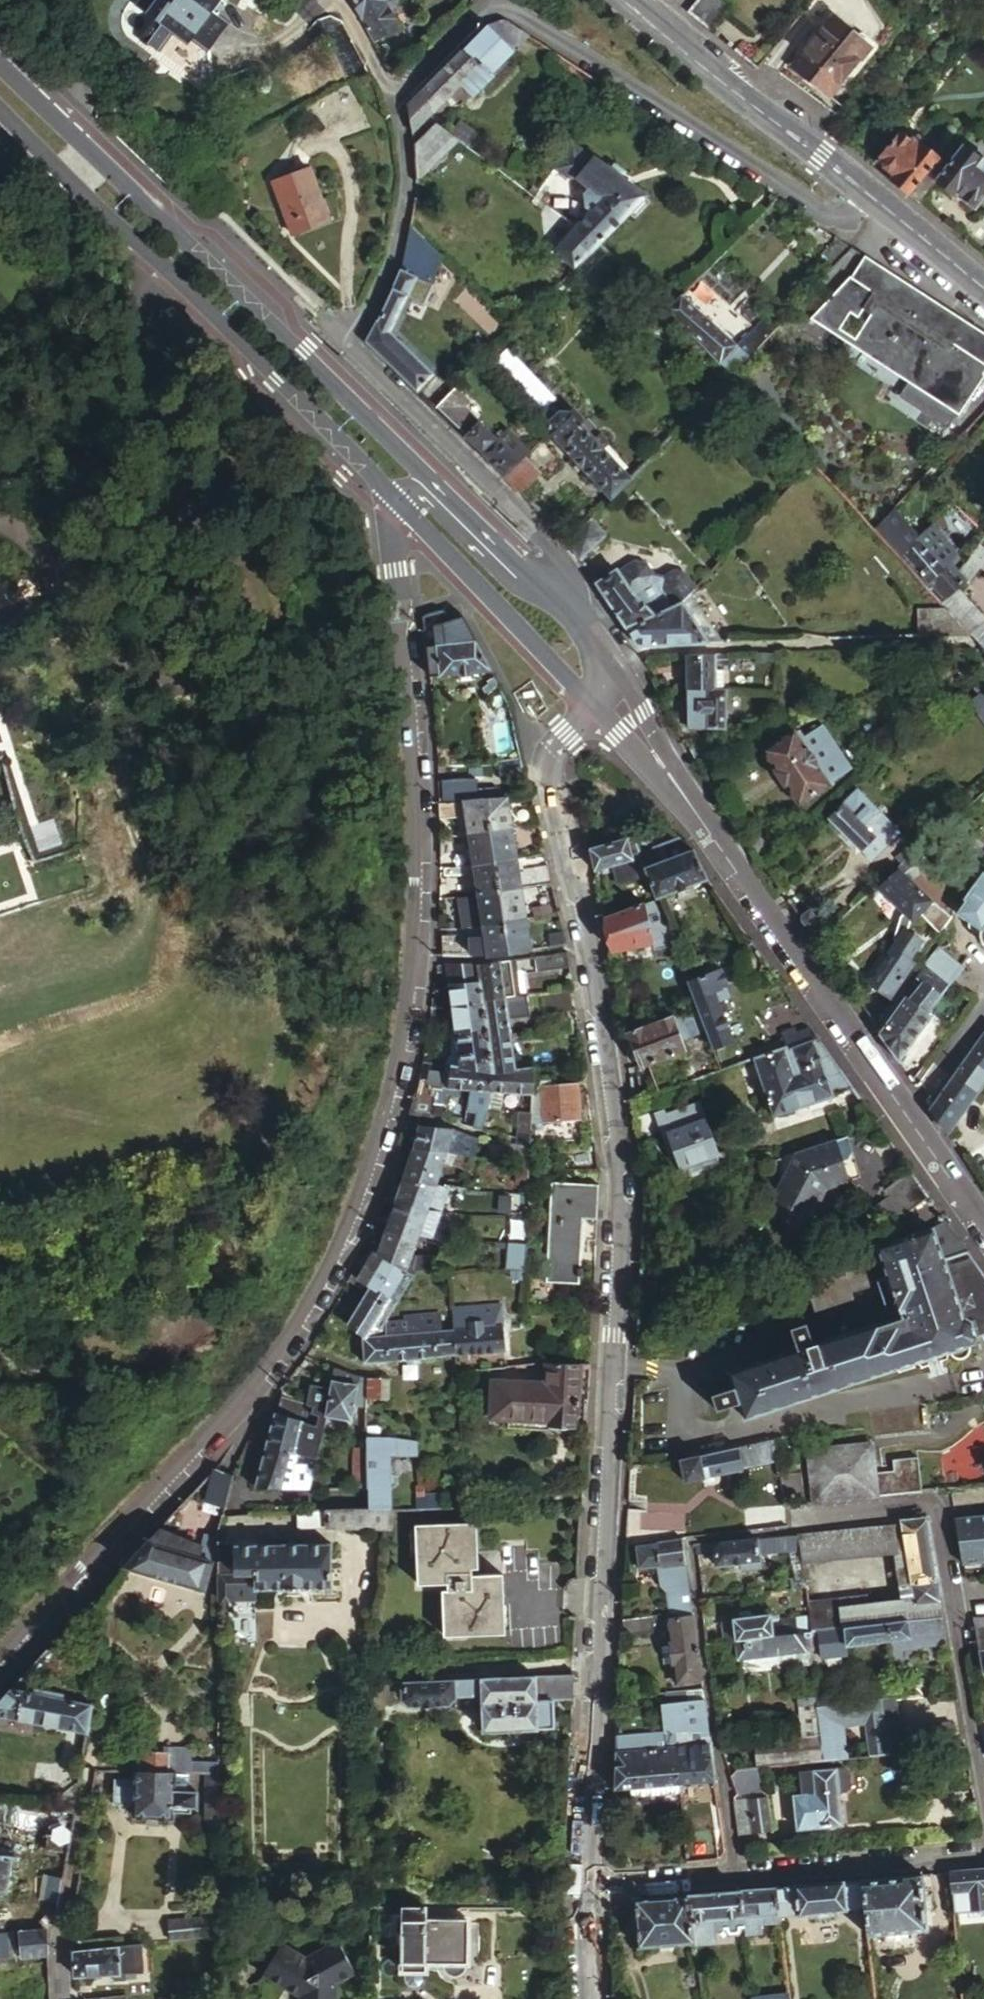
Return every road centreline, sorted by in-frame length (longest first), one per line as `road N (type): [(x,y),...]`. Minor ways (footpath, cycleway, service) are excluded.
road 1 (tertiary): [(399,504),(393,520),(418,796),(416,897),(399,1057),(372,1165),(339,1251),(243,1397),(0,1665)]
road 2 (tertiary): [(586,1882),(620,1206),(595,983),(551,767)]
road 3 (tertiary): [(424,487),(418,468),(0,64)]
road 4 (residential): [(388,100),(481,9),(500,1),(841,217),(886,208)]
road 5 (residential): [(576,600),(541,542),(349,343),(396,244),(401,147),(388,100)]
road 6 (tertiary): [(0,110),(399,504)]
road 7 (tertiary): [(676,786),(983,1230)]
road 8 (residential): [(807,1524),(941,1510),(983,1780)]
road 9 (tertiary): [(657,29),(886,208)]
road 10 (tertiary): [(399,504),(604,710)]
road 11 (residential): [(736,1870),(983,1850)]
road 12 (tertiary): [(576,600),(515,577),(424,487)]
road 13 (residential): [(586,1882),(736,1870)]
road 14 (tertiary): [(676,786),(648,711),(620,669)]
road 15 (residential): [(736,1870),(718,1744)]
road 16 (tertiary): [(886,208),(983,288)]

